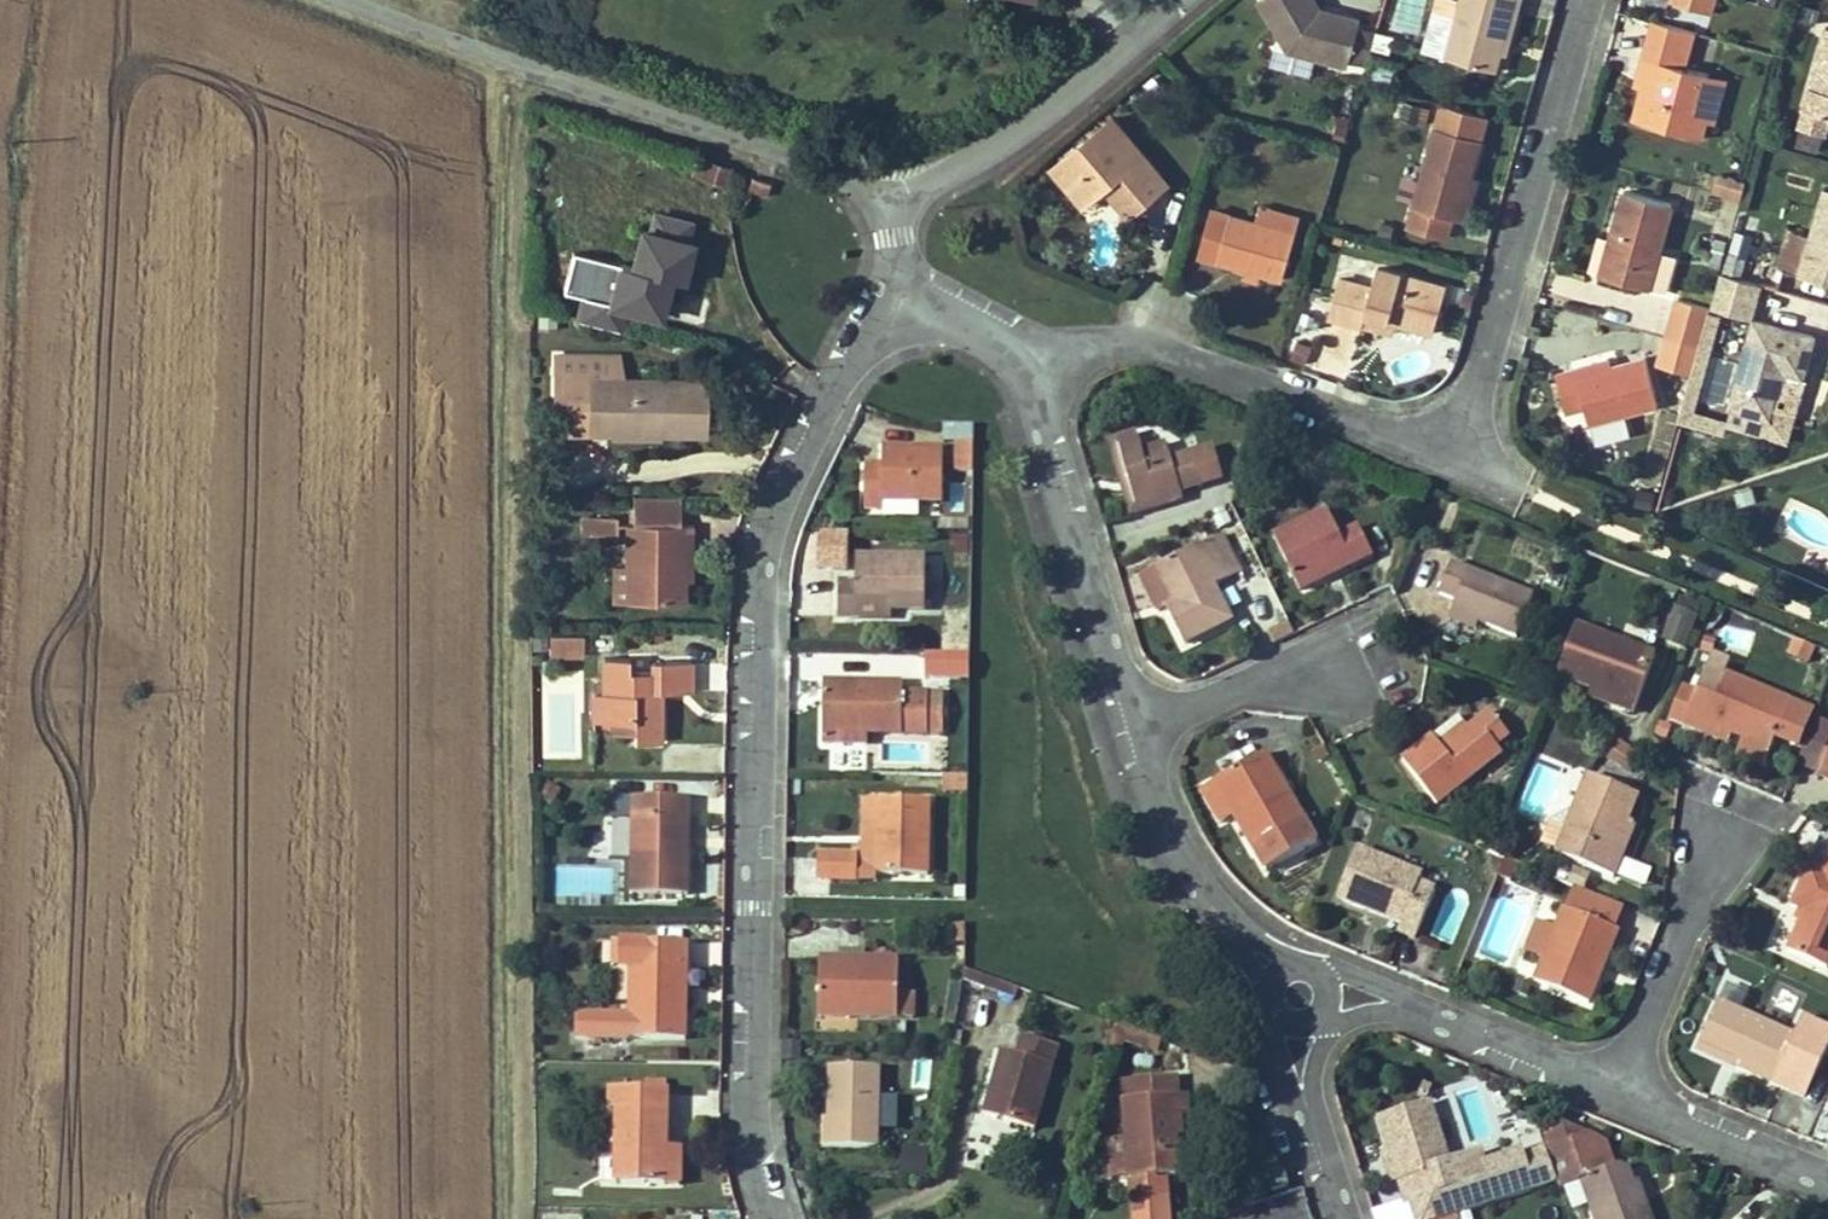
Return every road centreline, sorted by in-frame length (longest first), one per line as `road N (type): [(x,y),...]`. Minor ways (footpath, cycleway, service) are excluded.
road 1 (track): [(509,1218),(520,63)]
road 2 (residential): [(905,290),(839,378),(783,481),(756,577),(747,1110),(770,1218)]
road 3 (residential): [(1028,365),(1096,343),(1159,348),(1365,426),(1413,436),(1448,426),(1482,381),(1588,0)]
road 4 (unclassified): [(898,204),(808,163),(345,0)]
road 5 (residential): [(1028,365),(1133,732)]
road 6 (residential): [(898,204),(1017,135),(1181,0)]
road 7 (residential): [(1726,827),(1619,1094)]
road 8 (residential): [(1133,732),(1173,842),(1241,941)]
road 9 (residential): [(1401,1004),(1619,1094)]
road 10 (residential): [(1619,1094),(1827,1180)]
road 11 (residential): [(1133,732),(1243,686),(1296,677),(1346,685)]
road 12 (residential): [(905,290),(1009,340),(1028,365)]
road 13 (residential): [(1301,1098),(1341,1218)]

